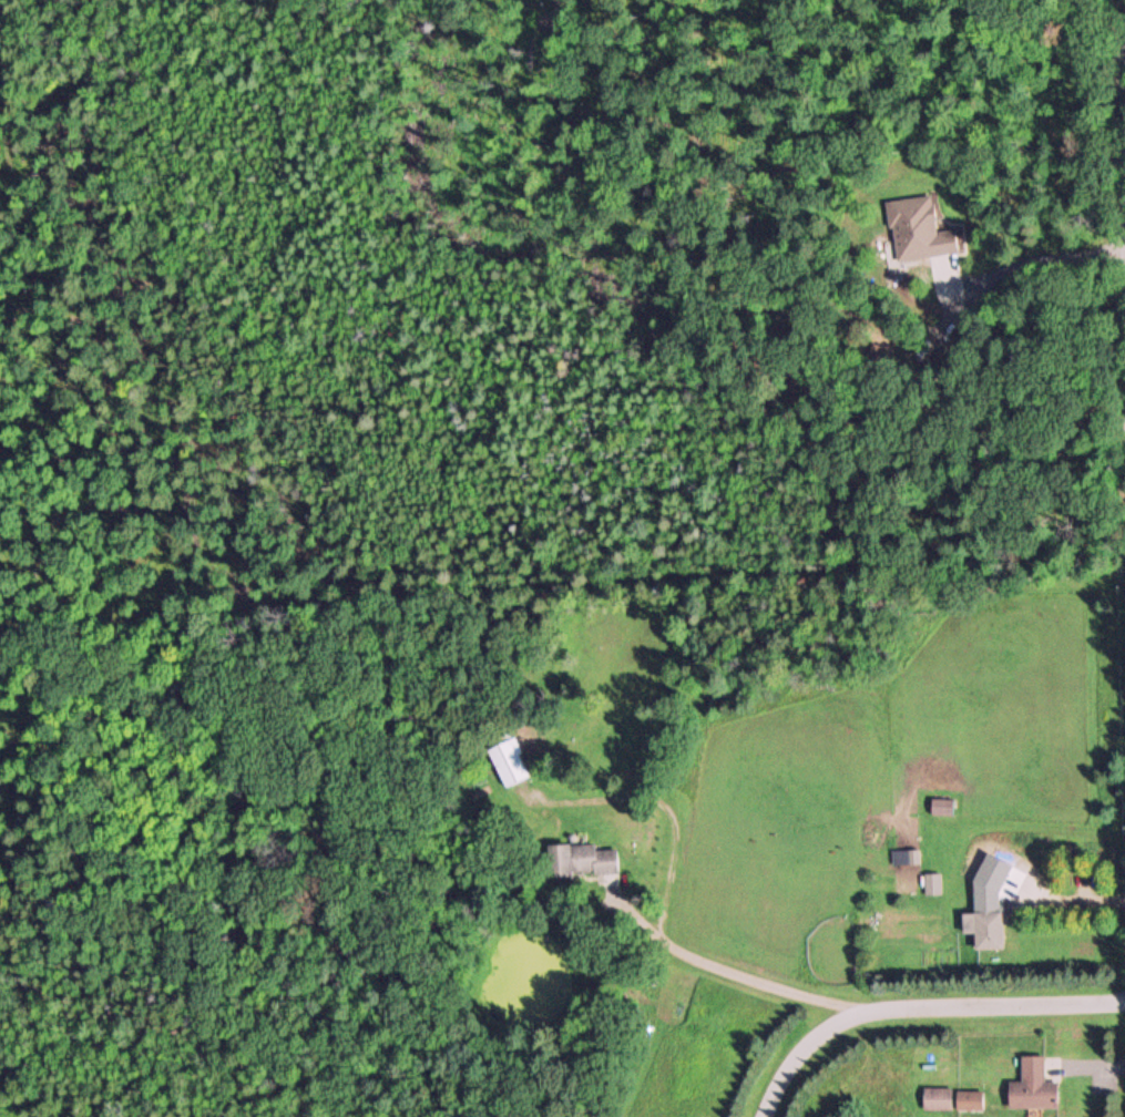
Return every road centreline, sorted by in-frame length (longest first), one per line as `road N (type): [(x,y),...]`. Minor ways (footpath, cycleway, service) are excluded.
road 1 (residential): [(1124,1006),(869,1013),(814,1038),(767,1116)]

